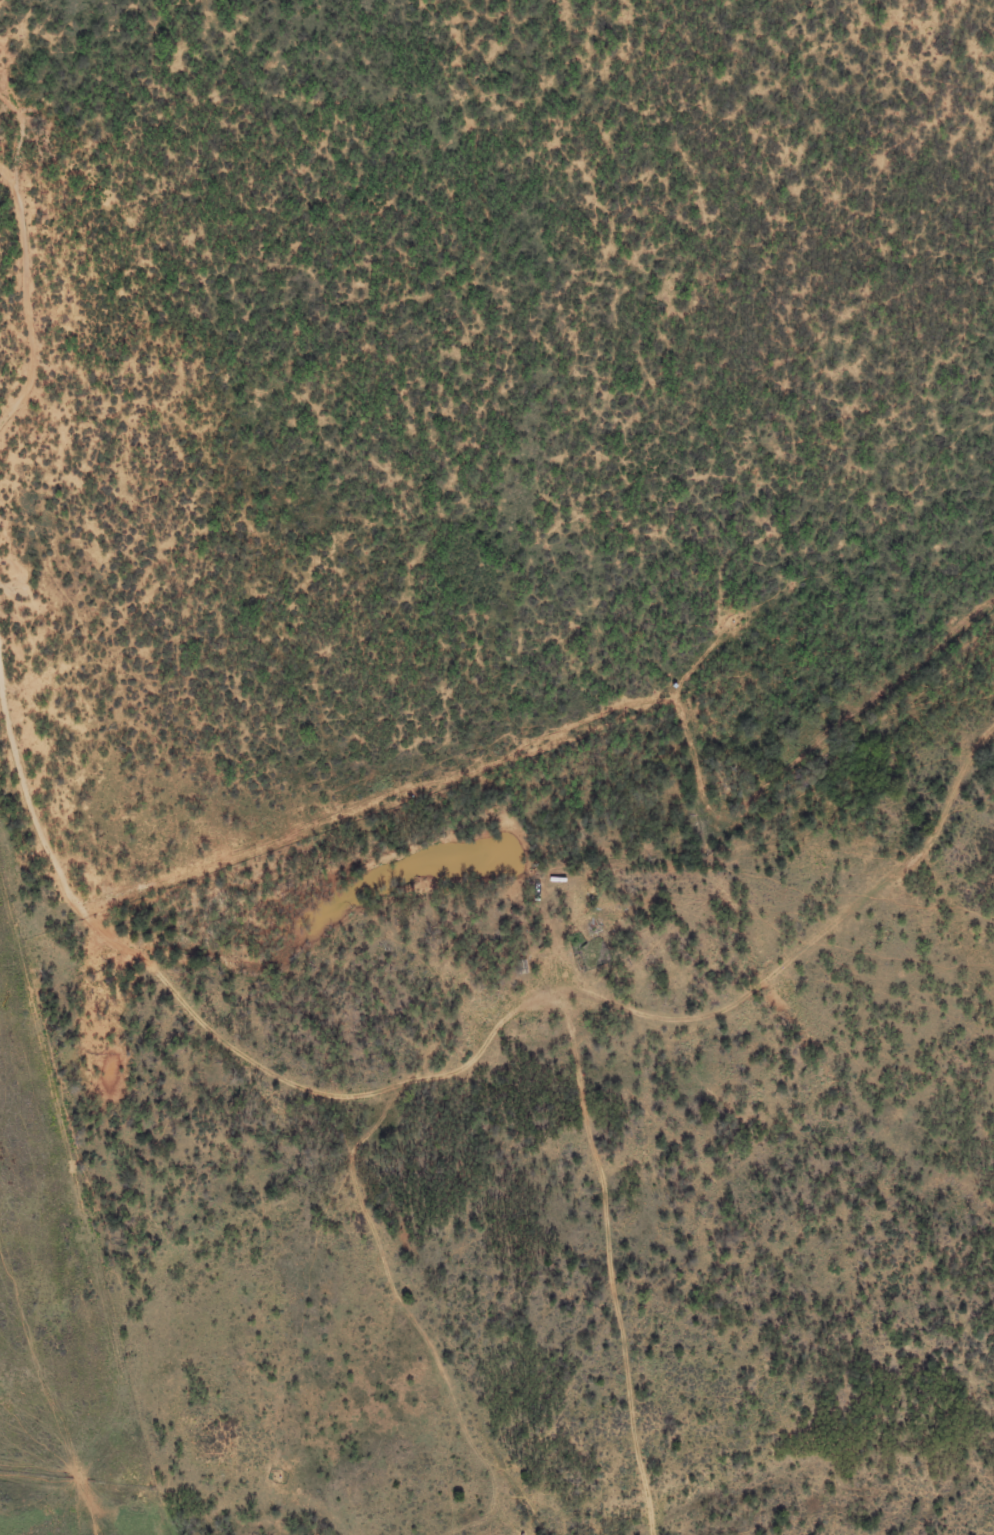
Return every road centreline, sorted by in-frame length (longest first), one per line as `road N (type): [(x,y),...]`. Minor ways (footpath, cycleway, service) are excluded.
road 1 (residential): [(0,814),(40,880),(384,1235),(519,1534)]
road 2 (residential): [(0,336),(96,364),(378,354),(470,312),(563,219),(624,121),(726,0)]

